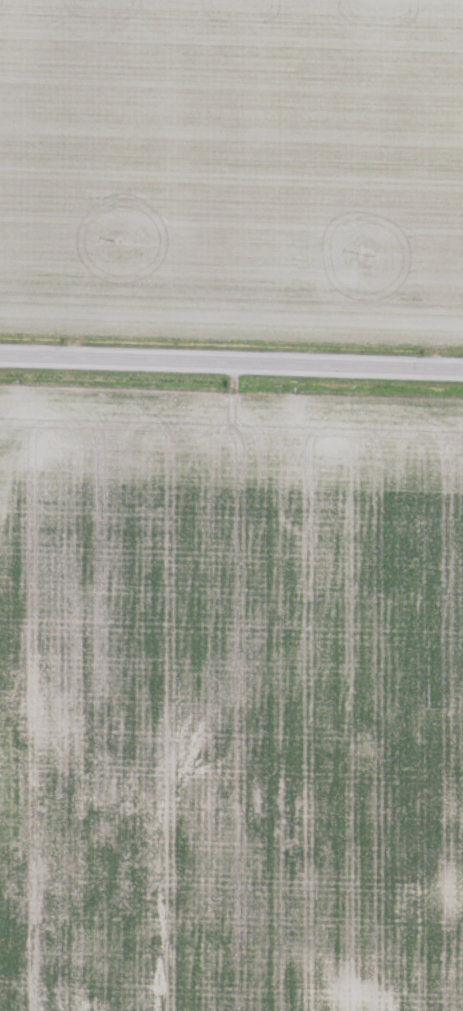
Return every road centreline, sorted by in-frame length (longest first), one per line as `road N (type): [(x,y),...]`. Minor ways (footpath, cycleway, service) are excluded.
road 1 (tertiary): [(0,359),(462,373)]

